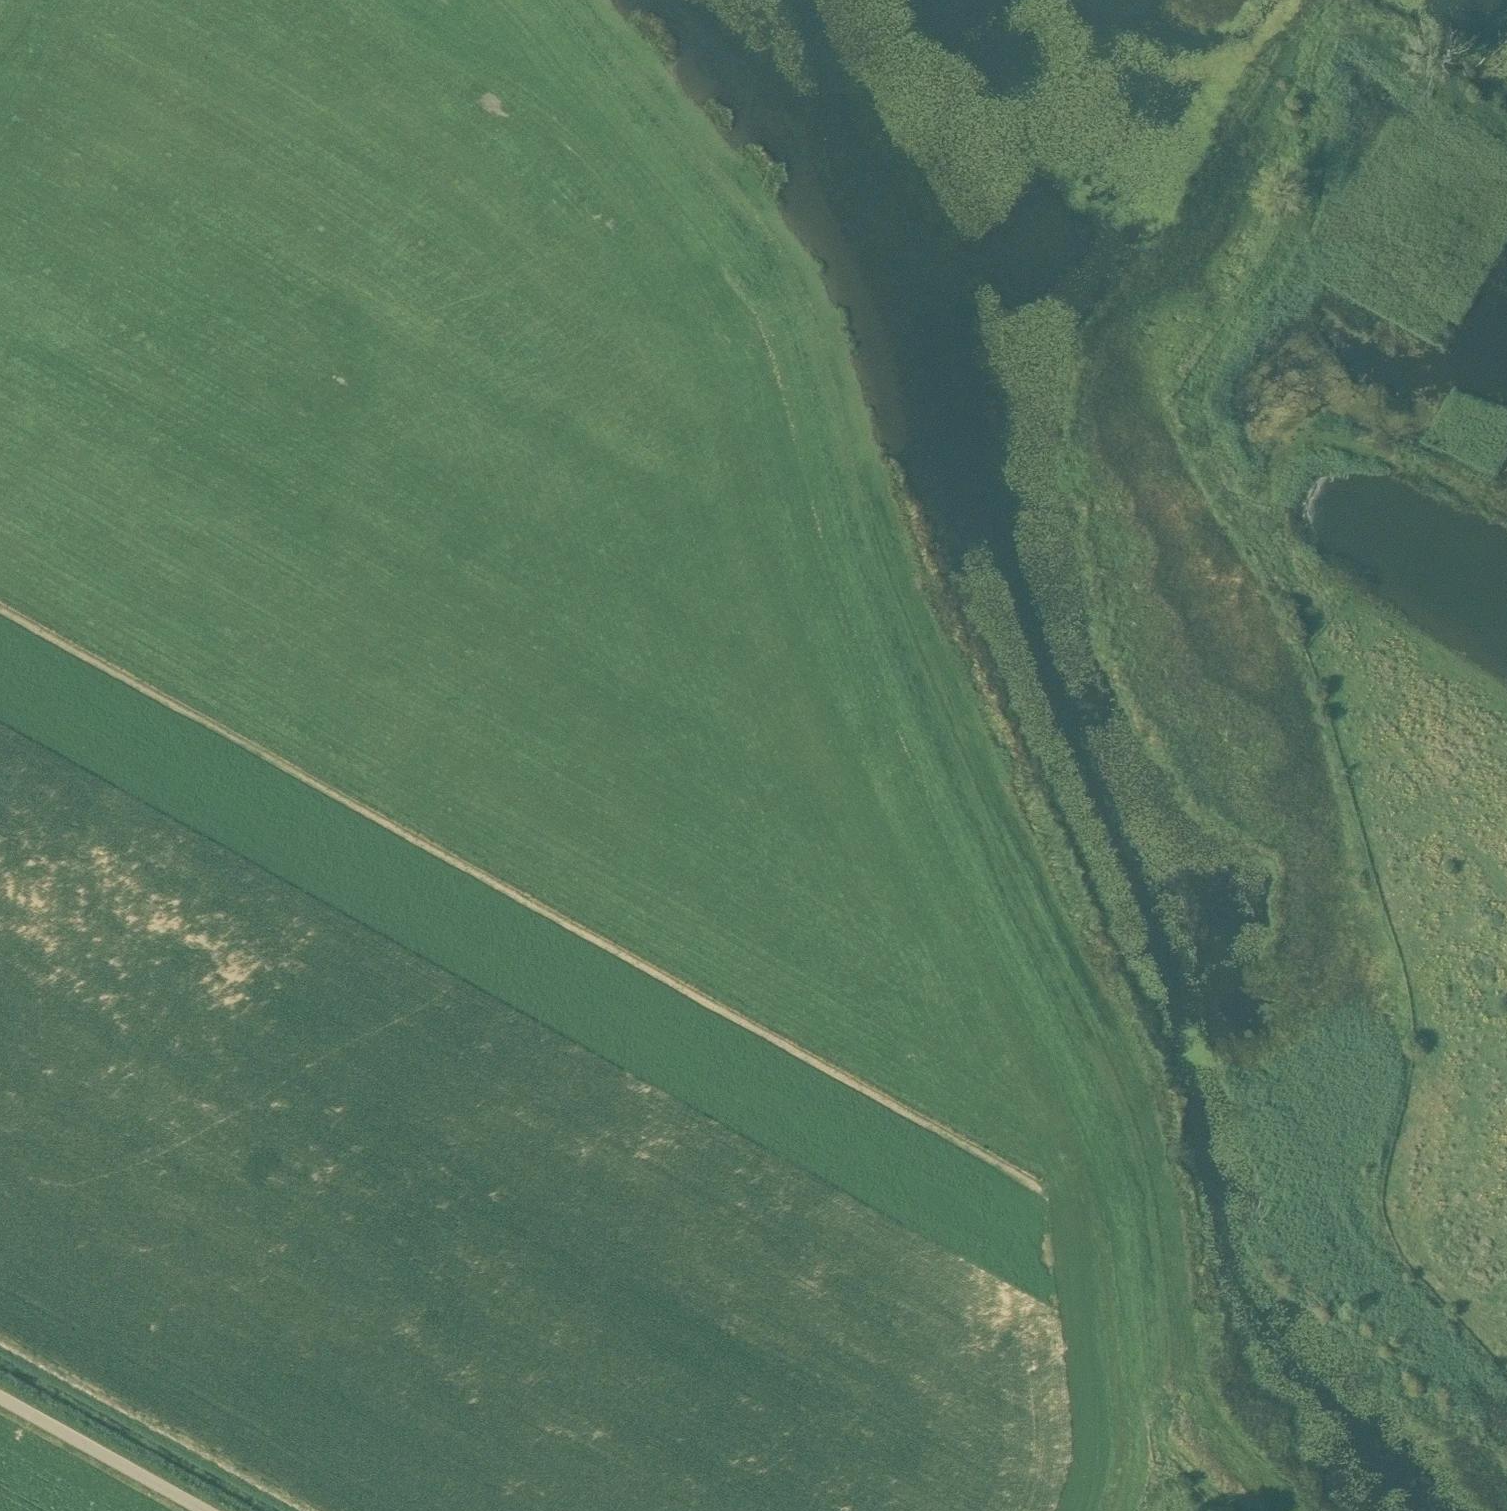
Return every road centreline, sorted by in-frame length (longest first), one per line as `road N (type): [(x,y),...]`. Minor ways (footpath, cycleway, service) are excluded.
road 1 (unclassified): [(0,1392),(207,1510)]

